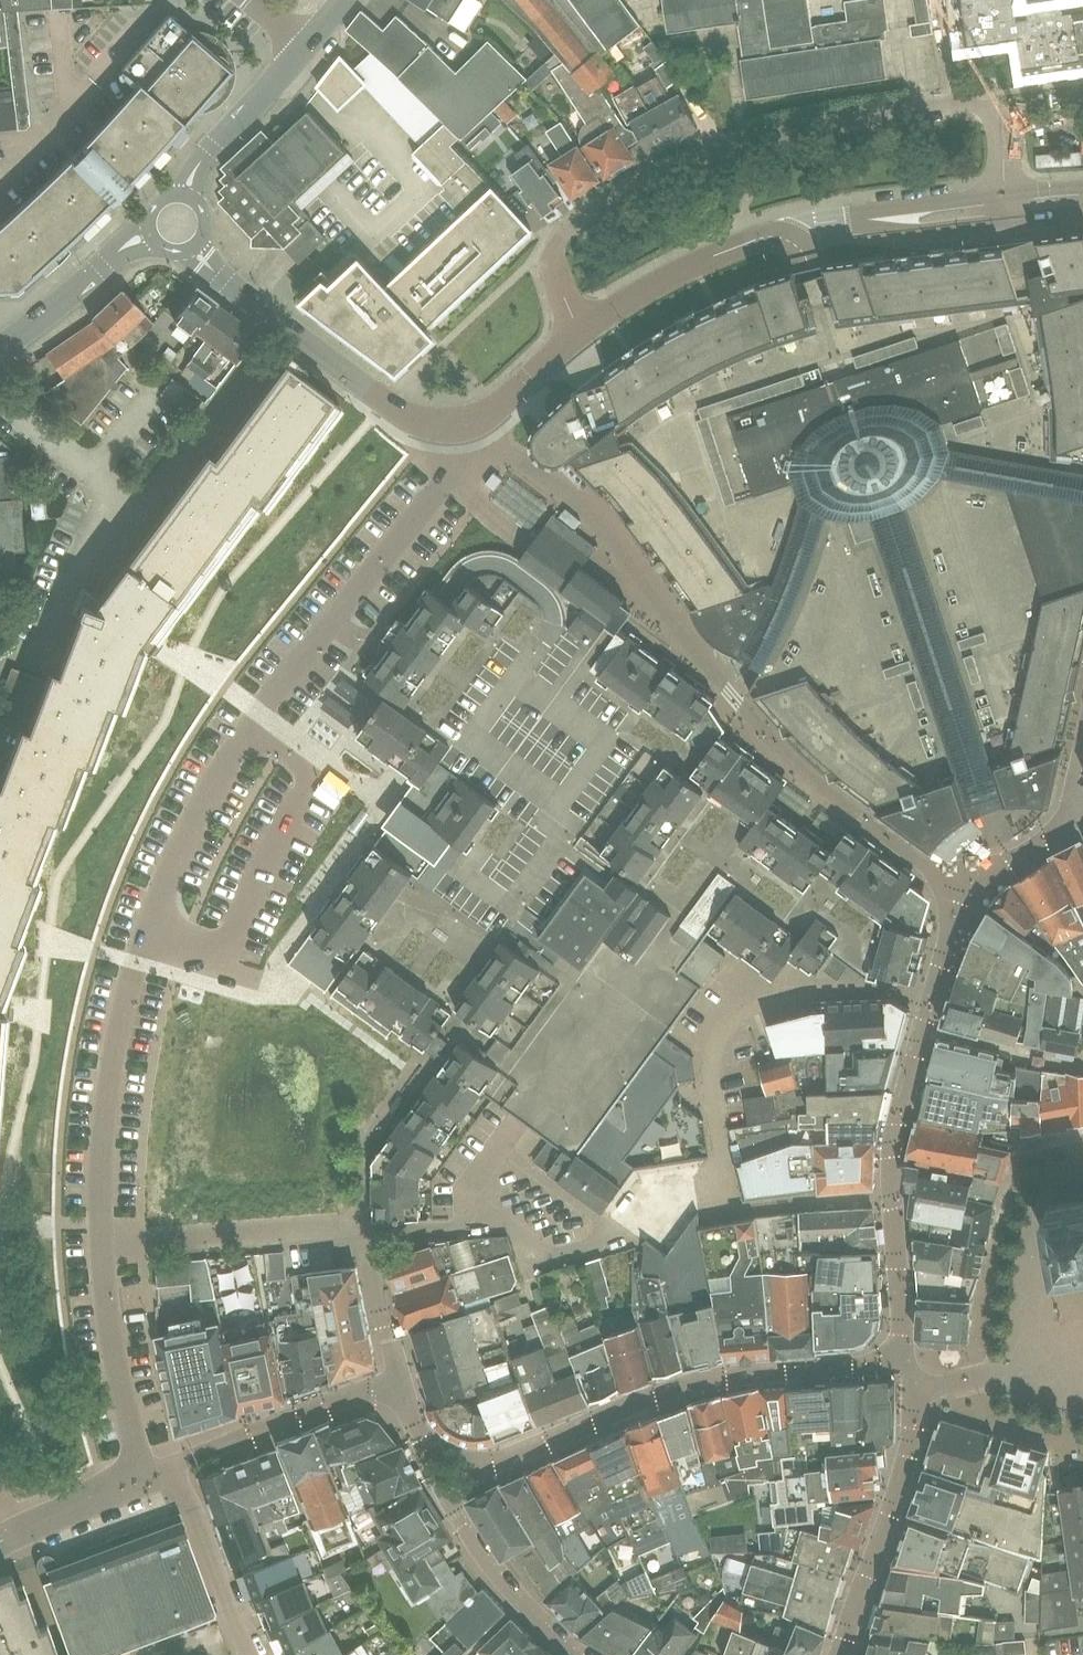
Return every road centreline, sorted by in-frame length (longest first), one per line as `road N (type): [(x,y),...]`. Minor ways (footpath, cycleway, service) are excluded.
road 1 (residential): [(102,1245),(110,1076),(160,892),(246,731),(450,480),(446,425)]
road 2 (residential): [(580,331),(553,264),(562,233),(664,173),(746,139),(970,104),(985,109),(1001,130),(1009,206)]
road 3 (residential): [(396,1379),(359,1228),(102,1245)]
road 4 (residential): [(580,1654),(491,1567),(396,1379)]
road 5 (residential): [(400,412),(215,270),(196,246)]
road 6 (residential): [(171,1463),(396,1379)]
road 7 (residential): [(141,1475),(116,1368),(102,1245)]
road 8 (residential): [(779,234),(818,222),(1009,206)]
road 9 (residential): [(580,331),(706,260),(779,234)]
road 10 (residential): [(1029,1364),(1034,1214),(1050,1186),(1082,1165)]
road 11 (residential): [(171,1463),(250,1654)]
road 12 (tertiary): [(185,194),(192,173),(309,43)]
road 13 (tertiary): [(0,349),(150,234)]
road 14 (residential): [(446,425),(468,424),(508,399),(580,331)]
road 15 (residential): [(130,506),(0,400)]
road 16 (unclassified): [(0,1540),(141,1475)]

